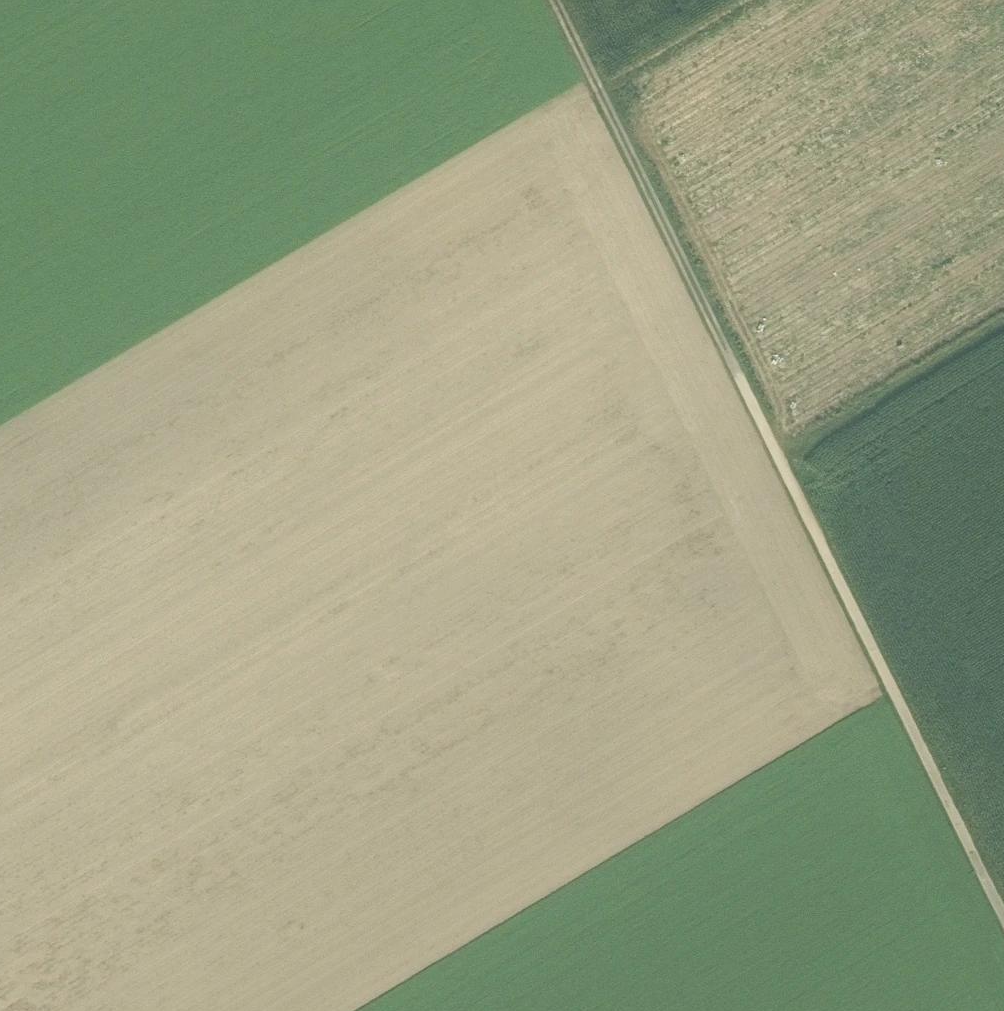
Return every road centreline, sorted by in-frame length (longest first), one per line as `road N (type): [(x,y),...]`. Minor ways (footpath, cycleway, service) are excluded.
road 1 (track): [(1003,916),(553,0)]

